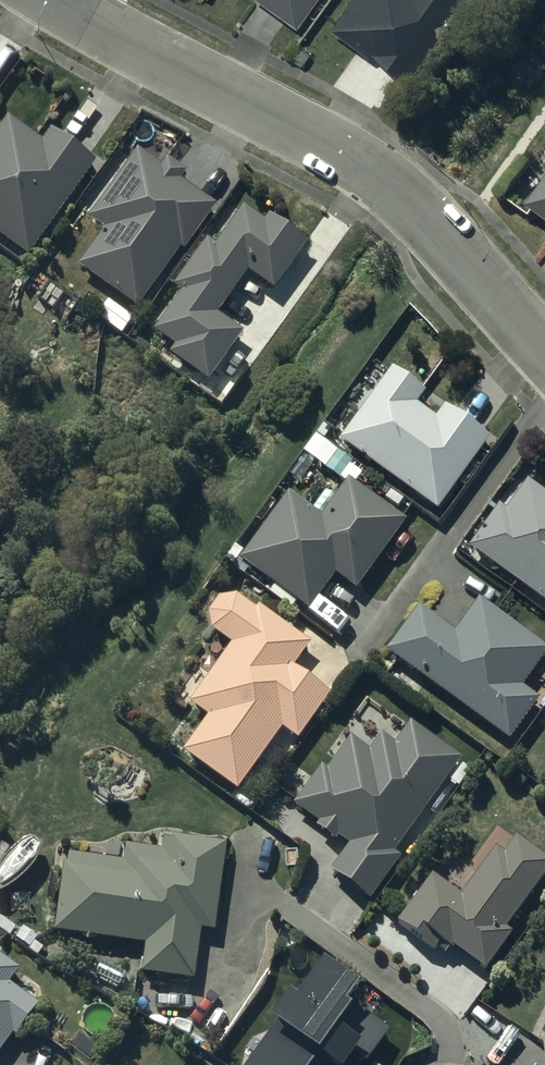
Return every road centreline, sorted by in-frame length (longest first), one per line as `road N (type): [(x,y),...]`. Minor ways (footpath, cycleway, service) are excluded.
road 1 (residential): [(544,345),(382,173),(60,0)]

